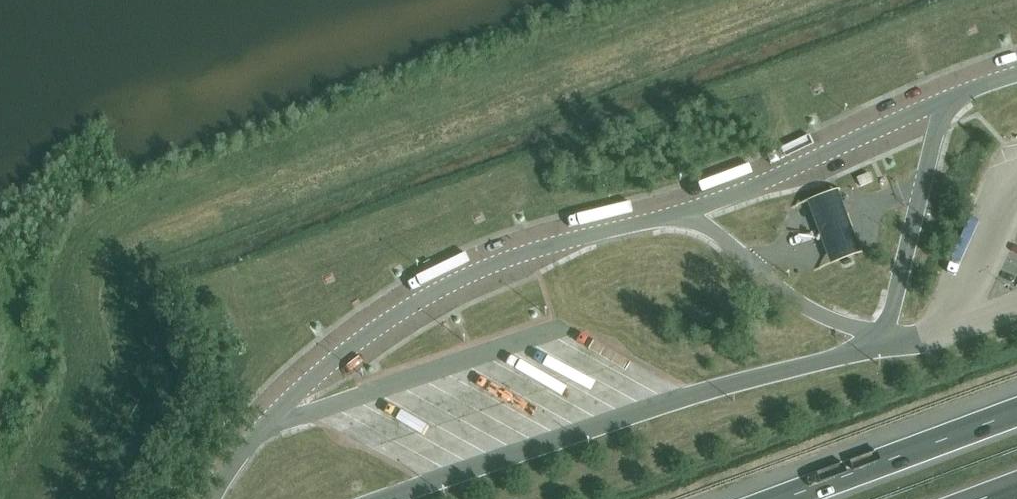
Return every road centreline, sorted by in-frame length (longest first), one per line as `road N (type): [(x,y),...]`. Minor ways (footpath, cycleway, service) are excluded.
road 1 (motorway): [(1016,410),(777,498)]

